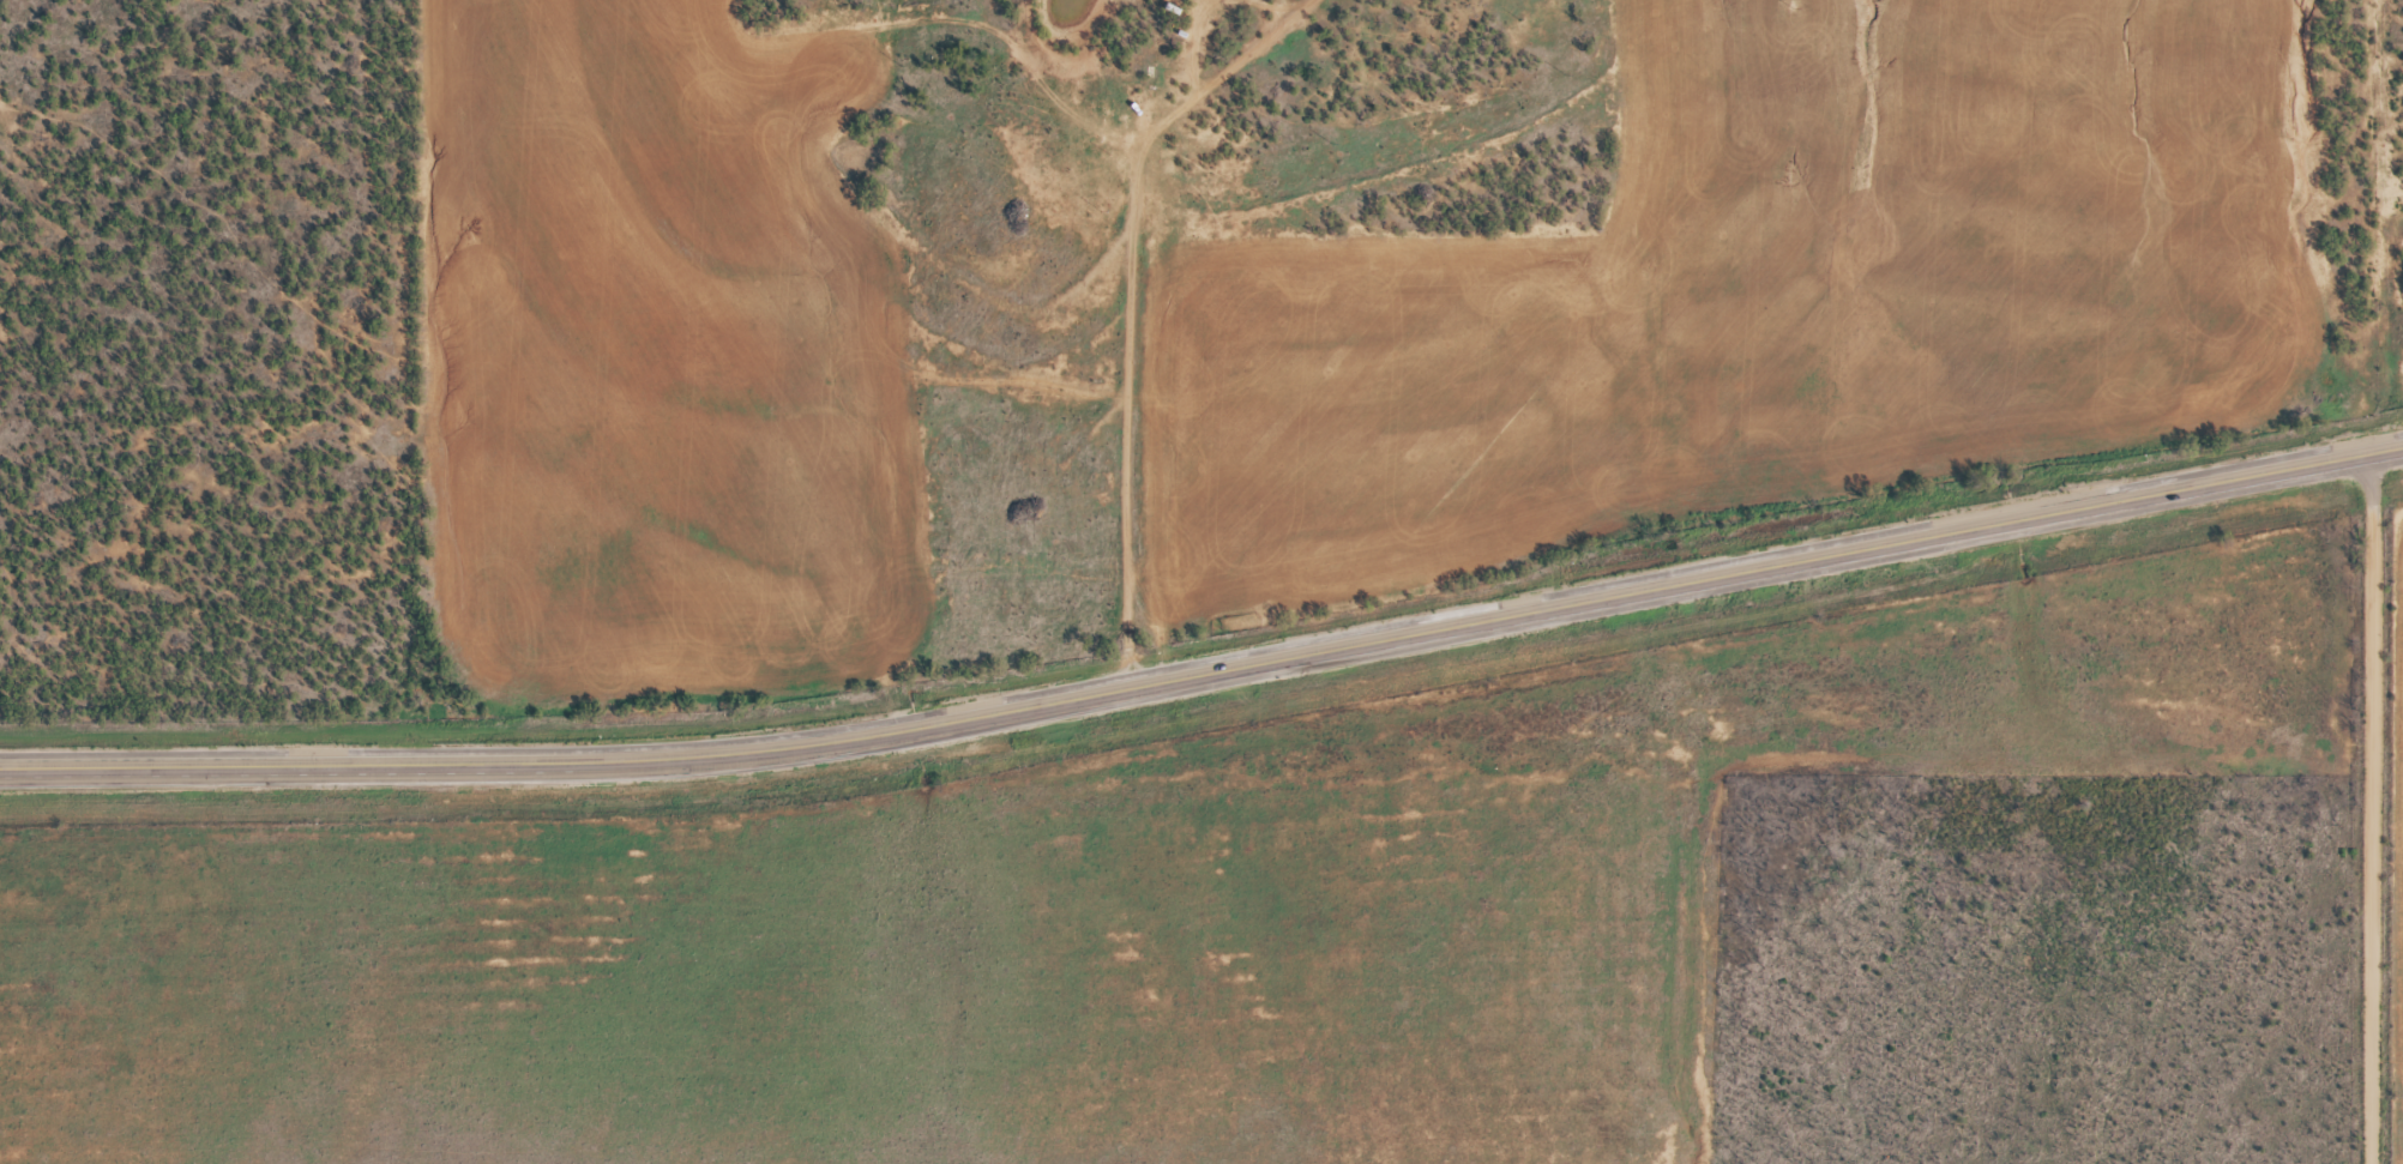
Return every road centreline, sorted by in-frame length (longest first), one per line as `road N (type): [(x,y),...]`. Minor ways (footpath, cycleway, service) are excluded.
road 1 (trunk): [(2402,448),(823,740),(576,764)]
road 2 (residential): [(1127,679),(1119,234),(1219,47),(1302,0)]
road 3 (residential): [(2367,454),(2368,1163)]
road 4 (trunk): [(576,764),(0,768)]

